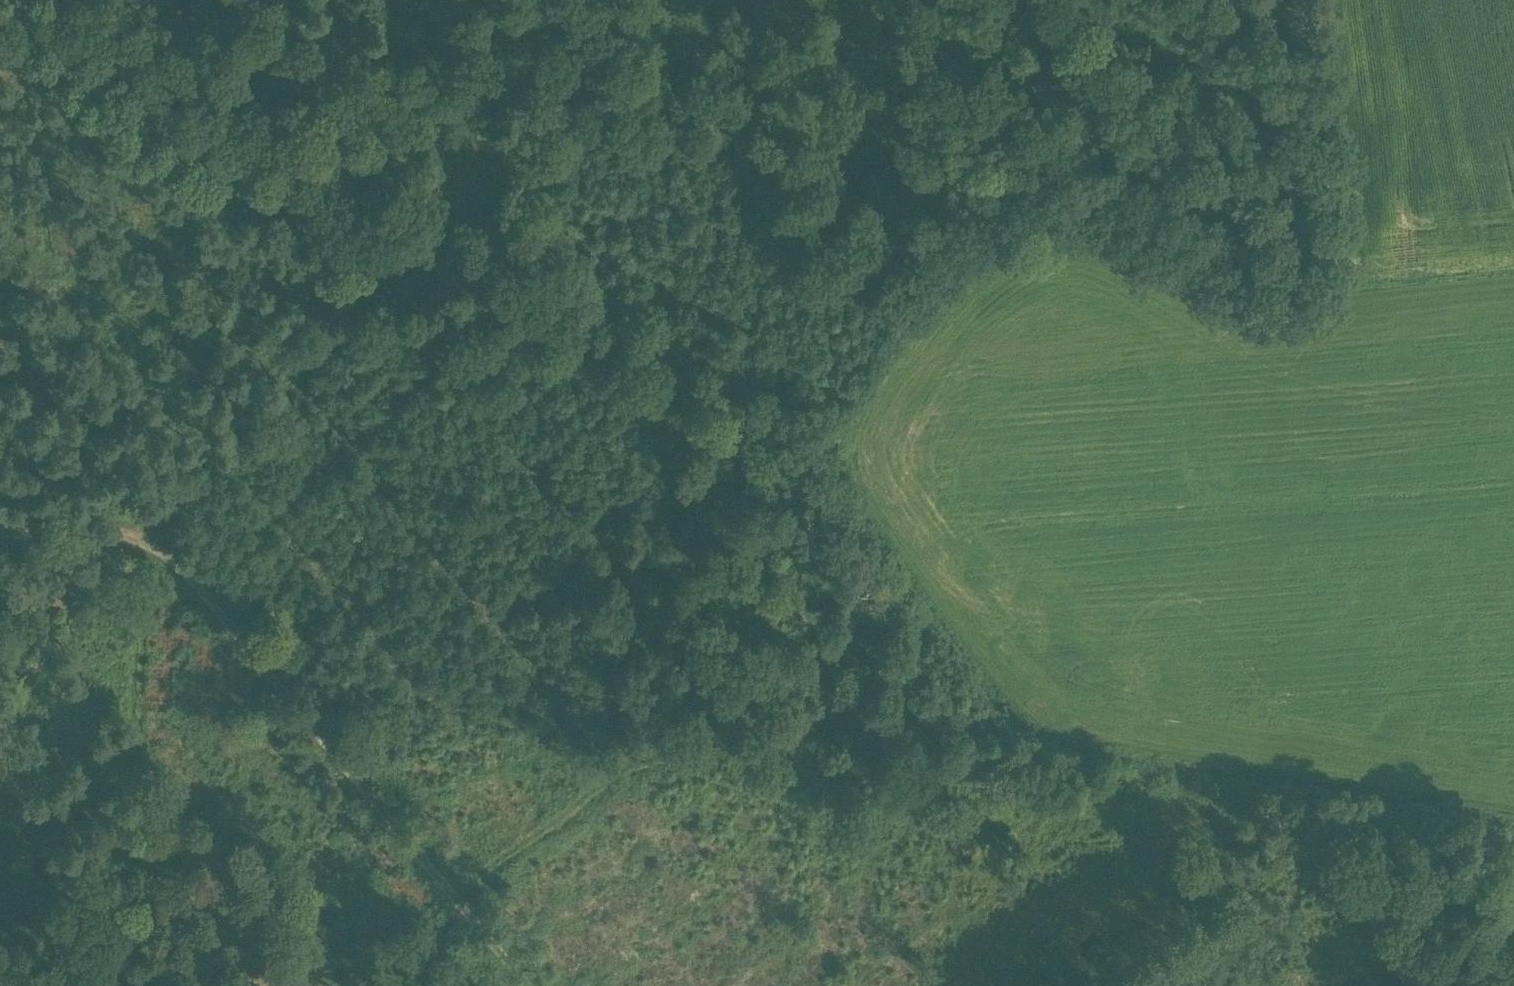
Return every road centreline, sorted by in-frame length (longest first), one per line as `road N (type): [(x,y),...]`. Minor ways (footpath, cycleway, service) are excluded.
road 1 (track): [(0,513),(106,526),(160,559),(527,985)]

